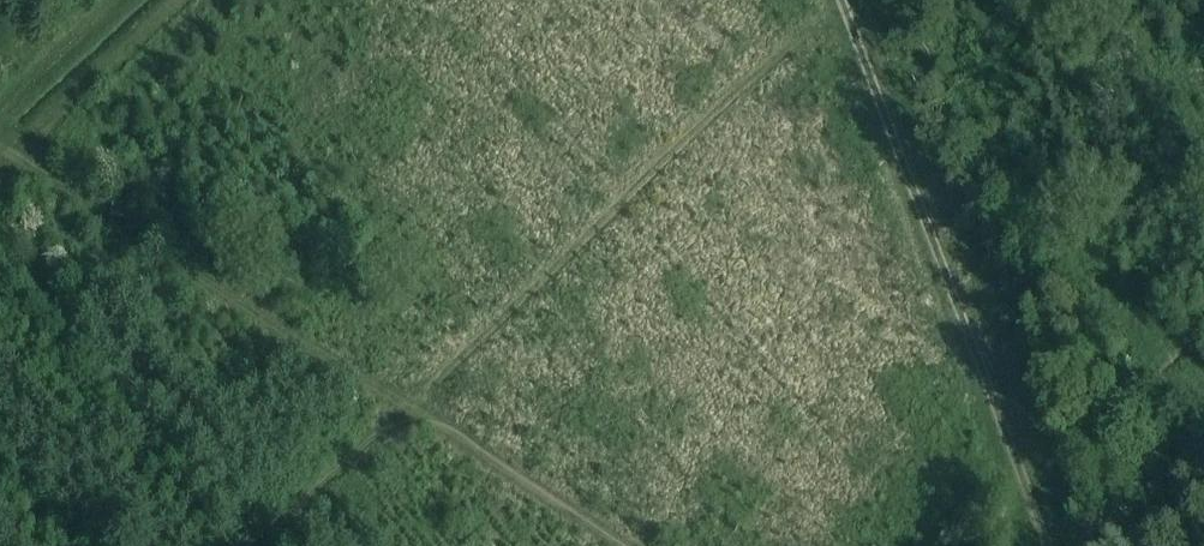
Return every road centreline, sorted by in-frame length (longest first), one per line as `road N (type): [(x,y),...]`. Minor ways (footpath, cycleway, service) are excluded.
road 1 (track): [(0,147),(406,406),(841,3)]
road 2 (track): [(1048,545),(840,0)]
road 3 (track): [(624,545),(406,406)]
road 4 (track): [(259,545),(406,406)]

